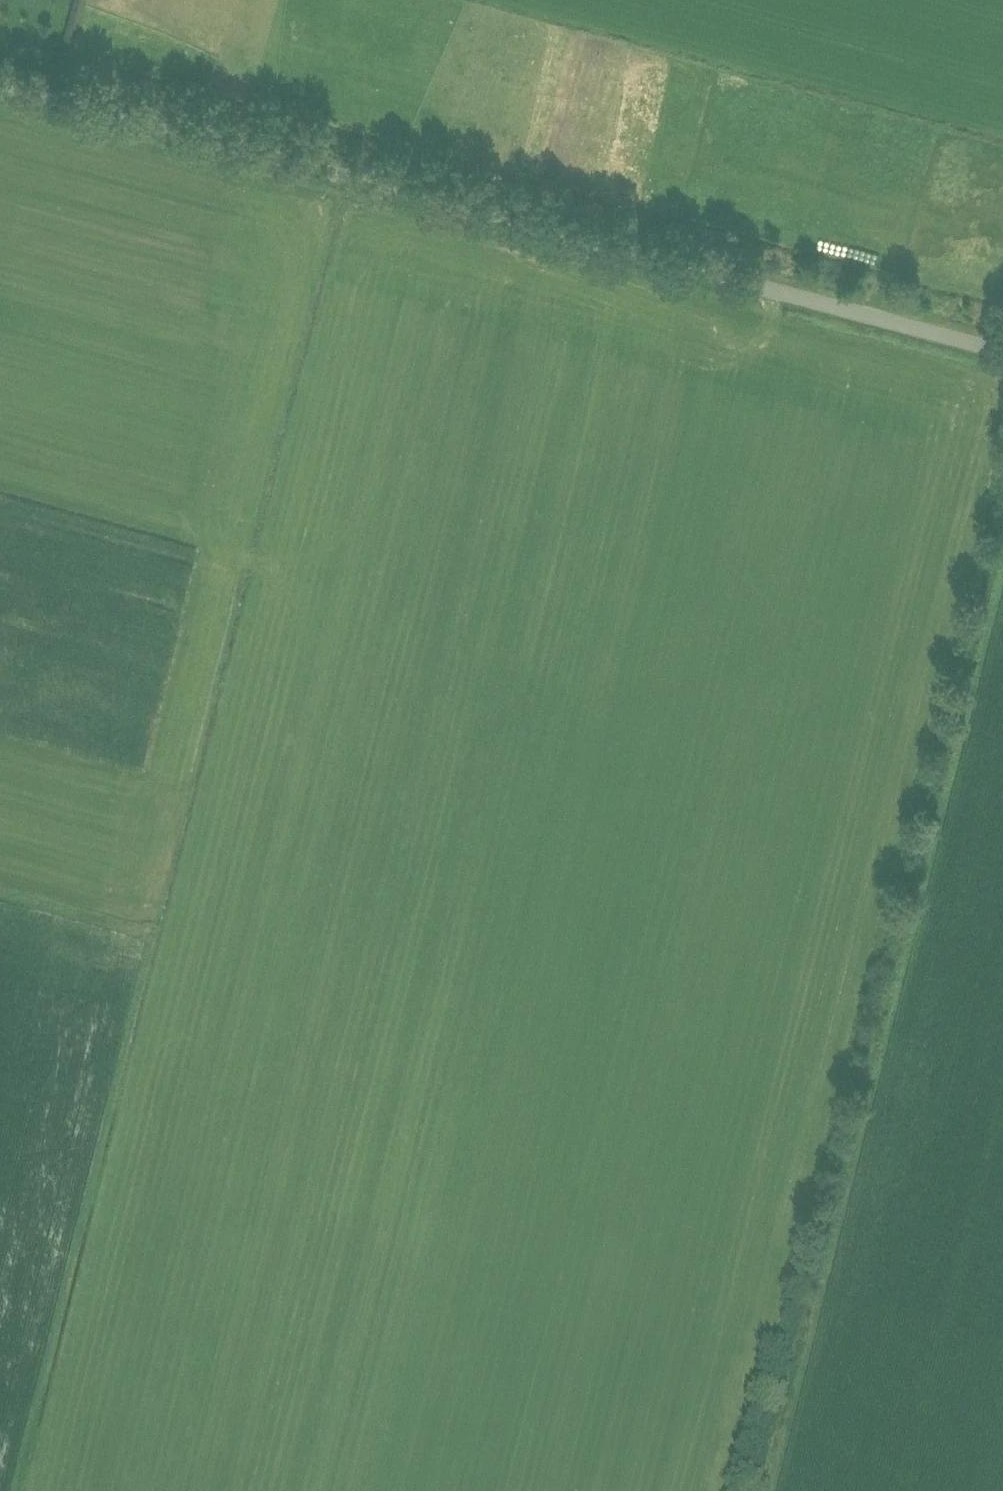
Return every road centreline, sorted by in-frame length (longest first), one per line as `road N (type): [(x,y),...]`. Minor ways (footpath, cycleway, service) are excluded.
road 1 (unclassified): [(1002,349),(0,84)]

